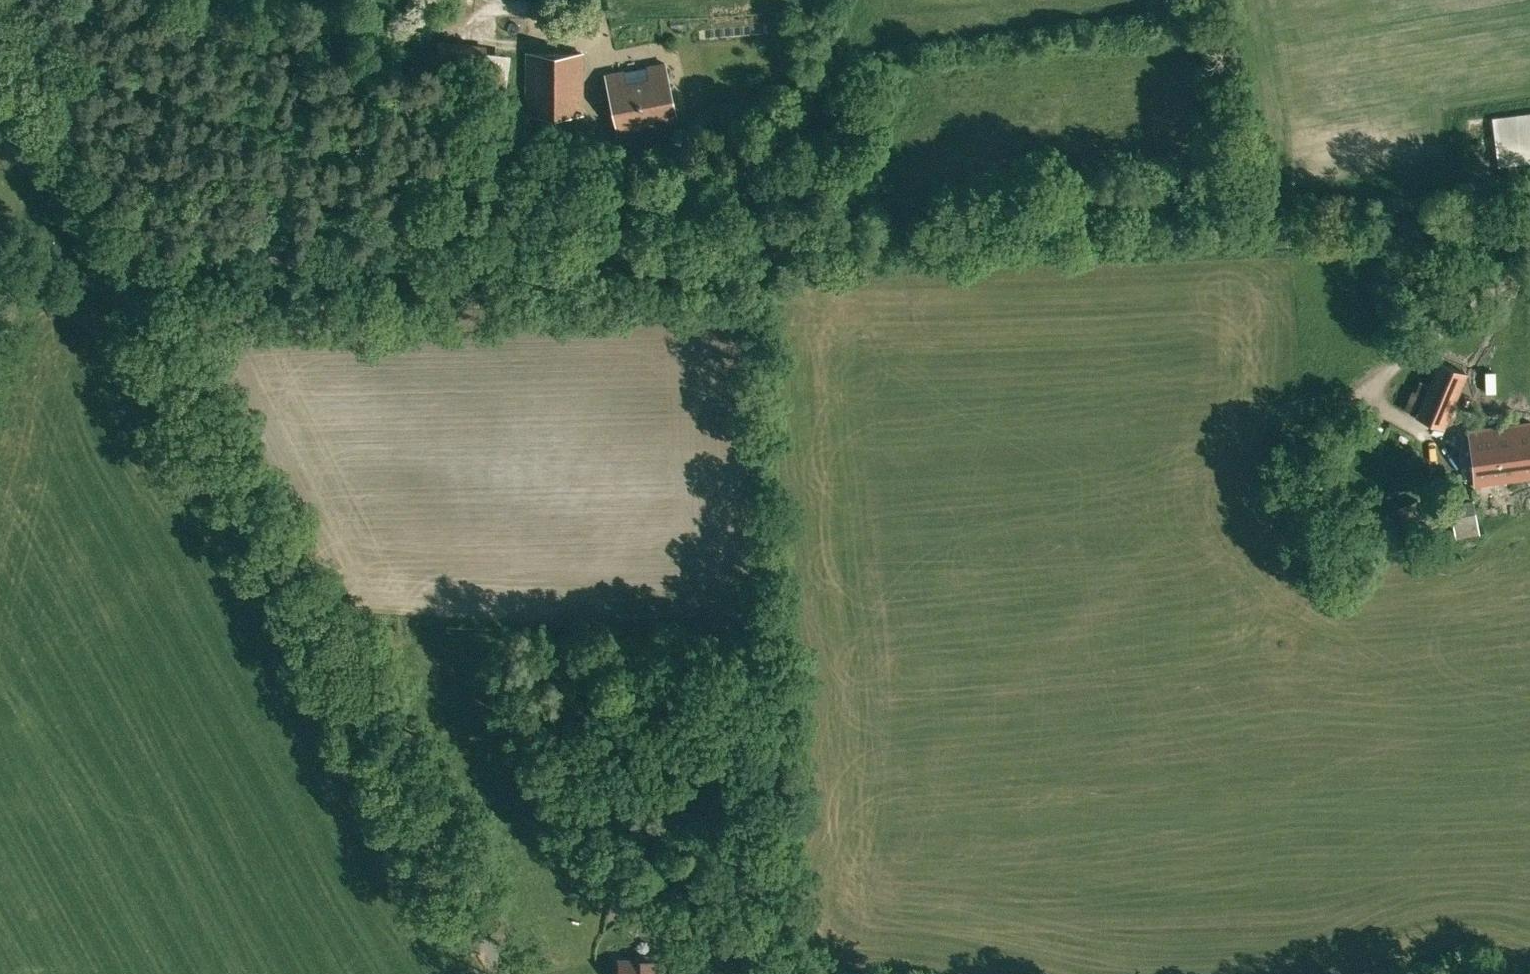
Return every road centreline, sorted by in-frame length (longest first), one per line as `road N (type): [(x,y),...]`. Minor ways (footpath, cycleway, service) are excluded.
road 1 (unclassified): [(119,275),(149,267),(1529,225)]
road 2 (unclassified): [(504,973),(119,275)]
road 3 (unclassified): [(119,275),(73,209),(0,134)]

